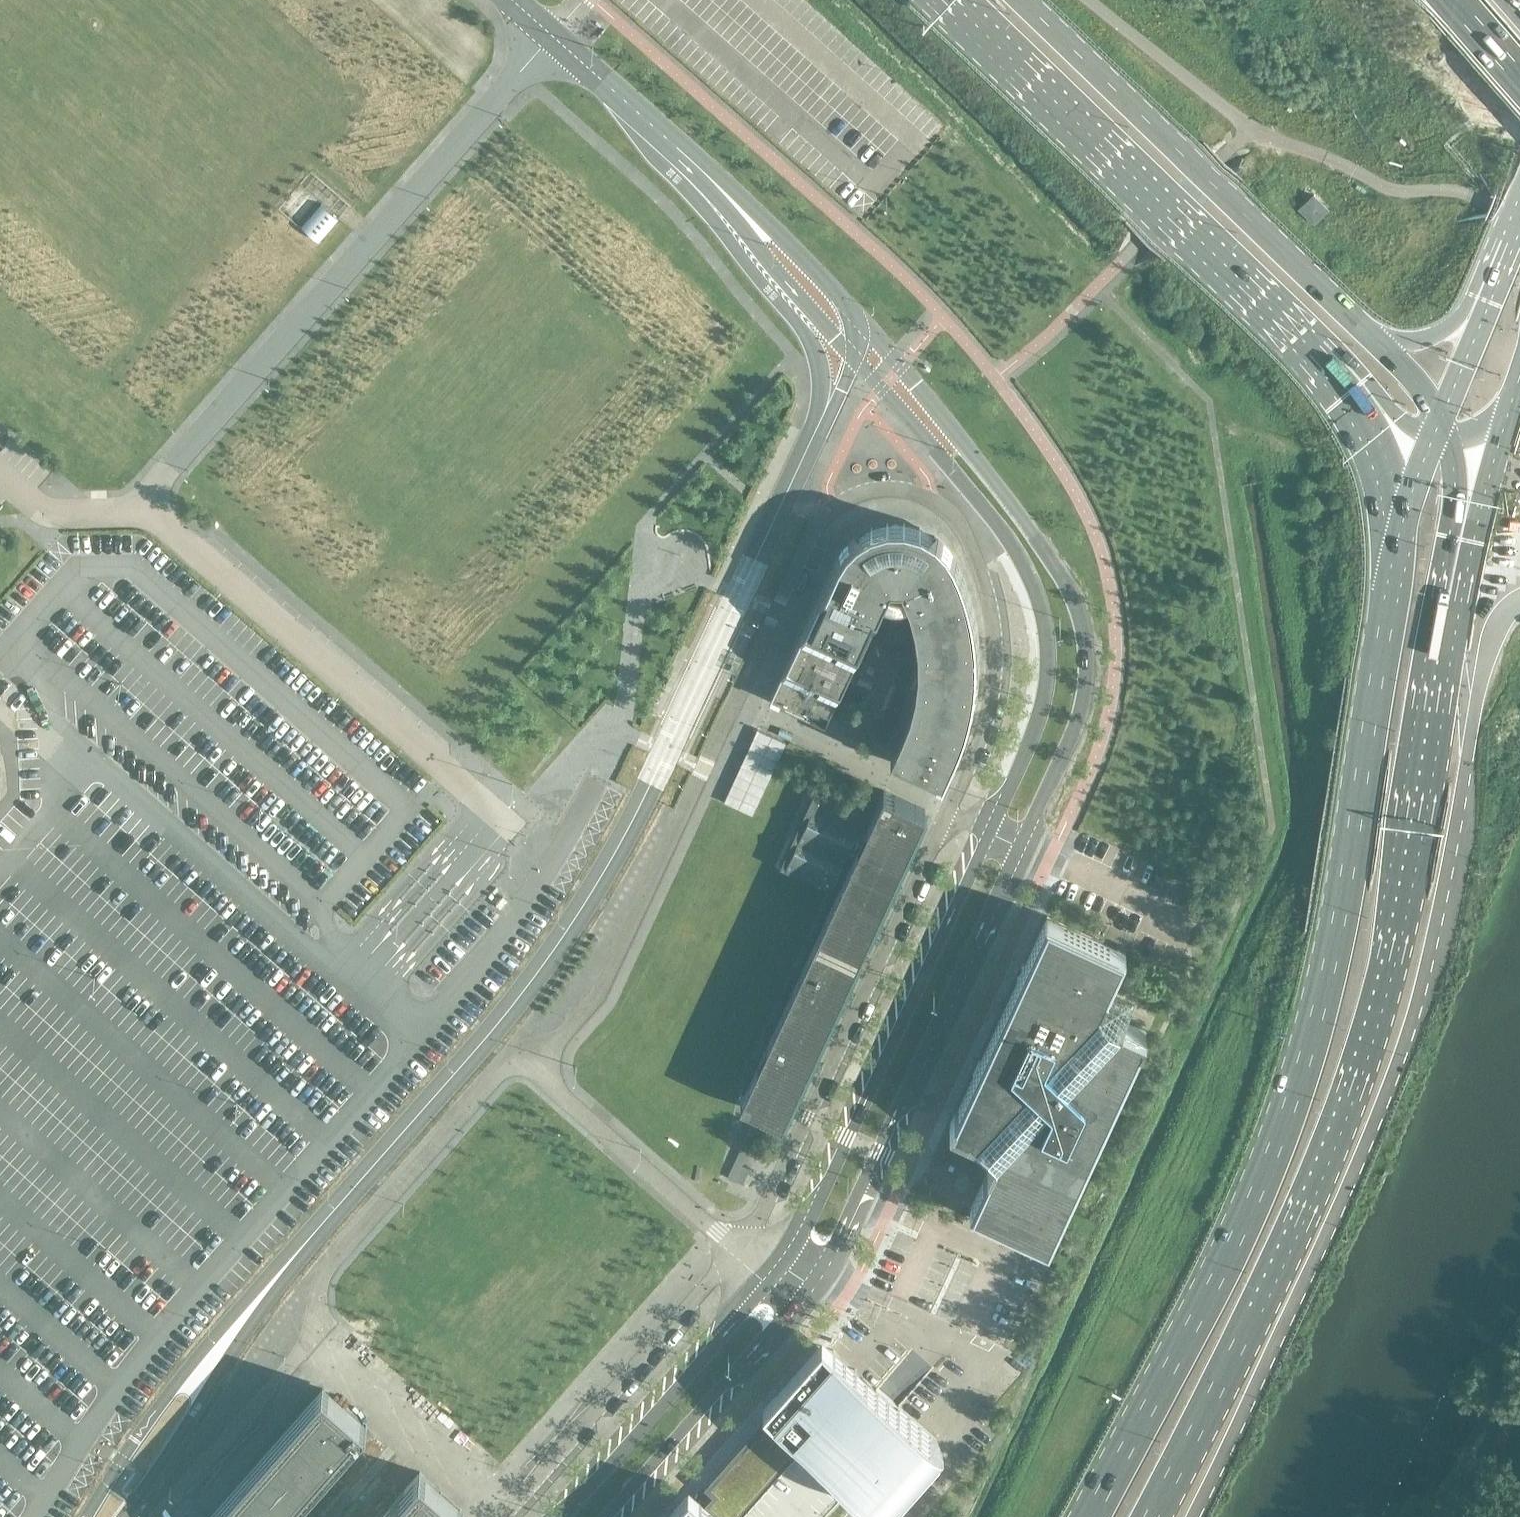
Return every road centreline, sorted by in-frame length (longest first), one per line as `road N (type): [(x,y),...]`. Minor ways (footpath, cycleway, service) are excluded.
road 1 (unclassified): [(539,1076),(600,999),(652,906),(812,531),(833,508),(864,492),(916,493),(944,508),(968,538),(987,590),(995,644),(992,697),(948,810)]
road 2 (primary): [(1150,1516),(1254,1312),(1360,1061),(1396,935),(1461,552)]
road 3 (primary): [(1396,576),(1336,933),(1292,1104),(1223,1264),(1090,1516)]
road 4 (primary): [(1192,1516),(1393,1075),(1433,931),(1492,634),(1519,602)]
road 5 (unclassified): [(146,513),(145,479),(552,37)]
road 6 (unclassified): [(539,1076),(506,1074),(339,1267),(322,1334),(286,1388),(169,1516)]
road 7 (primary): [(951,0),(1355,388)]
road 8 (tertiary): [(795,1313),(832,1263),(1025,848)]
road 9 (tertiary): [(986,828),(794,1242),(762,1284)]
road 10 (unclassified): [(948,810),(763,1214),(732,1255)]
road 11 (primary): [(1373,340),(1021,0)]
road 12 (unclassified): [(505,819),(146,513)]
road 13 (tertiary): [(1025,848),(1078,732),(1089,674),(1068,588),(1009,527)]
road 14 (unclassified): [(732,1255),(504,1516)]
road 15 (tertiary): [(974,477),(962,442),(900,366),(794,252),(758,232)]
road 16 (tertiary): [(758,232),(773,272),(947,462),(974,477)]
road 17 (tertiary): [(1009,527),(1039,620),(1042,677),(1031,727),(986,828)]
road 18 (tertiary): [(762,1284),(555,1516)]
road 19 (tertiary): [(758,232),(552,37)]
road 20 (tertiary): [(614,1516),(795,1313)]
road 21 (unclassified): [(732,1255),(717,1231),(539,1076)]
road 22 (primary): [(1355,388),(1396,576)]
road 23 (unclassified): [(146,513),(57,513),(31,505),(0,478)]
road 24 (primary): [(1491,283),(1438,429)]
road 25 (primary): [(1438,429),(1396,576)]
road 26 (primary): [(1491,283),(1445,331),(1405,342),(1373,340)]
road 27 (primary): [(1461,552),(1504,425)]
road 28 (primary): [(1461,552),(1455,459),(1438,429)]

